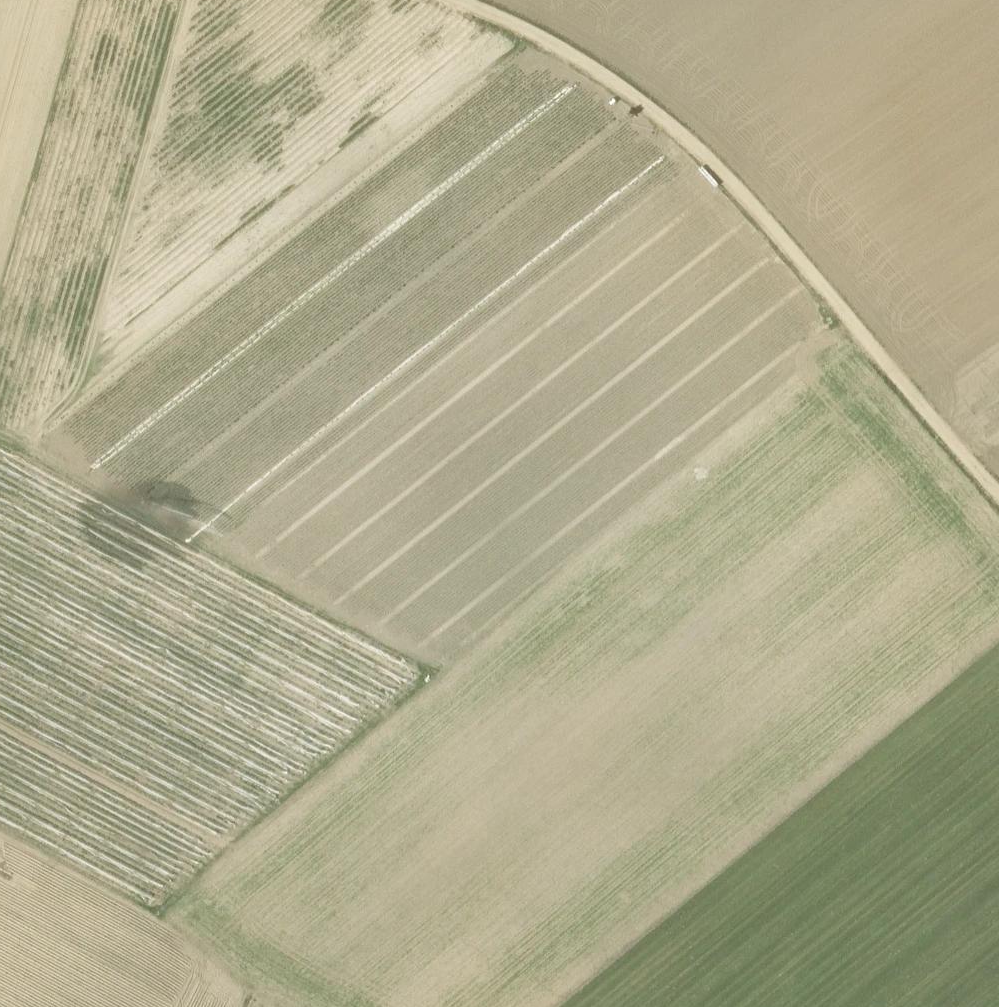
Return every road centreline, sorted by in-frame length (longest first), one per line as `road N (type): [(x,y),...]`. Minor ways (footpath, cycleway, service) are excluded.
road 1 (track): [(998,487),(700,144),(624,83),(440,0)]

